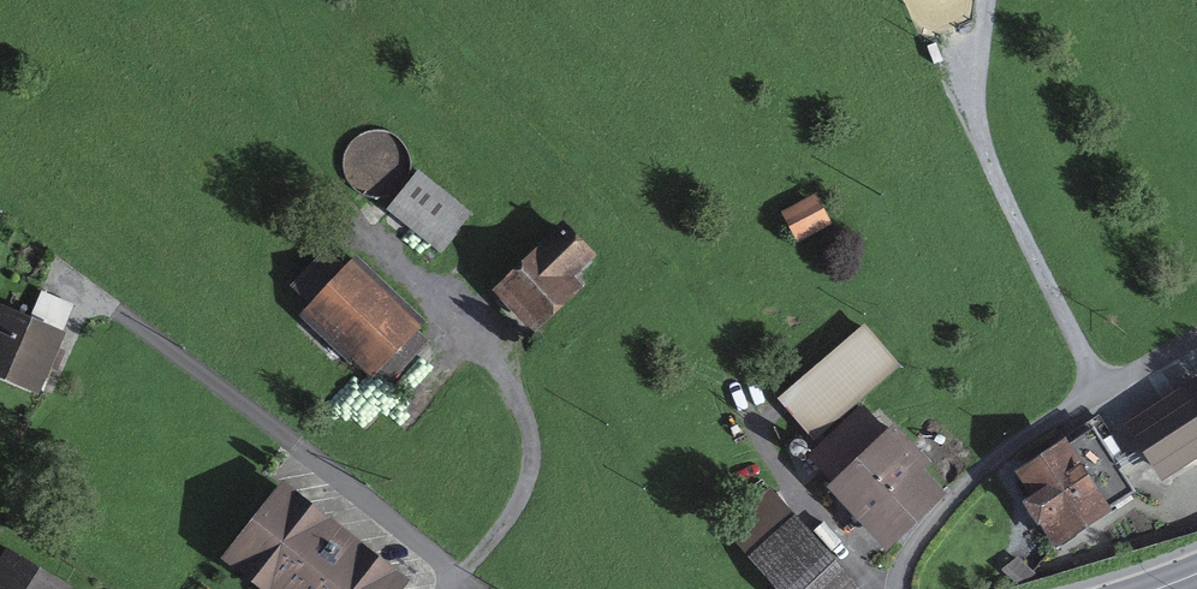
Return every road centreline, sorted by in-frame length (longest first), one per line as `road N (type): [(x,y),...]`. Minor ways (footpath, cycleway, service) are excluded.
road 1 (track): [(445,0),(688,263),(747,421),(831,533)]
road 2 (residential): [(447,588),(450,571),(441,559),(76,280)]
road 3 (track): [(449,586),(513,510),(529,479),(532,432),(488,338),(410,270)]

